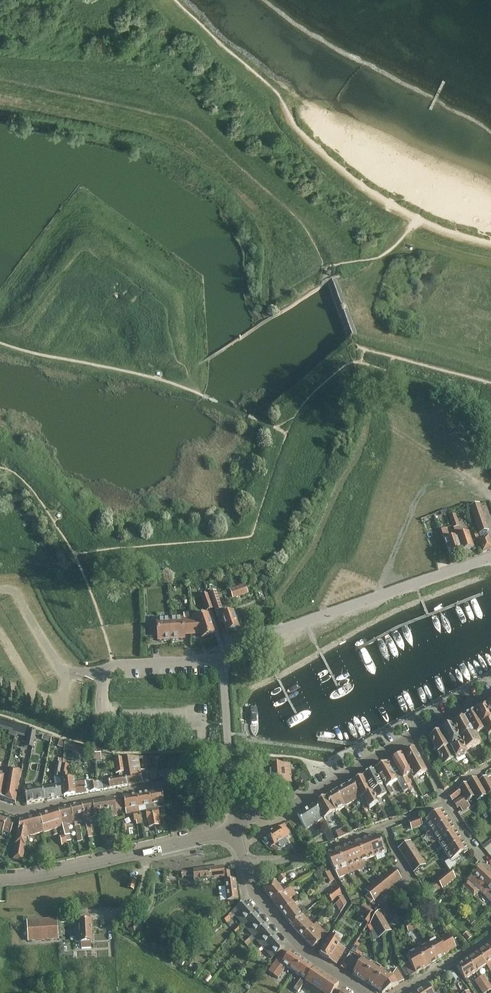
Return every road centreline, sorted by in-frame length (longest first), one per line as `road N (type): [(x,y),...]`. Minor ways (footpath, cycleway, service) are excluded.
road 1 (residential): [(224,661),(244,644),(490,558)]
road 2 (tertiary): [(236,830),(0,880)]
road 3 (residential): [(230,787),(191,779),(12,811),(0,805)]
road 4 (residential): [(245,866),(308,854),(443,801)]
road 5 (residential): [(235,821),(272,813),(412,736)]
road 6 (tertiary): [(365,992),(295,942),(251,889),(245,866)]
road 7 (residential): [(230,787),(224,661)]

